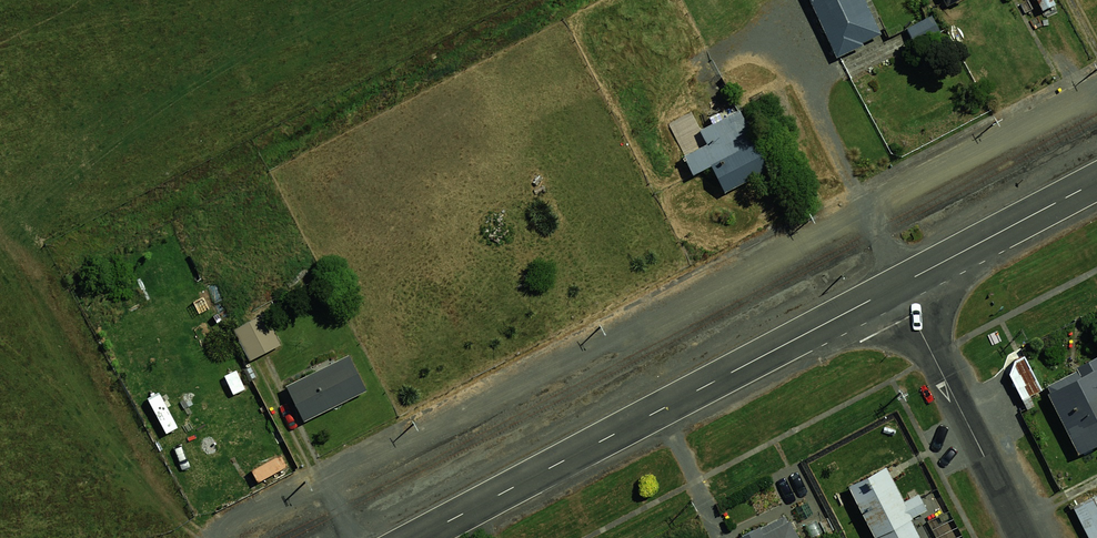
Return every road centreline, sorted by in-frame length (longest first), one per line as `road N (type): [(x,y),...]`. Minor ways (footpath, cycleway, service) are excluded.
road 1 (residential): [(238,525),(1096,86)]
road 2 (secondary): [(900,285),(414,537)]
road 3 (residential): [(900,285),(1025,537)]
road 4 (secondary): [(1096,182),(900,285)]

